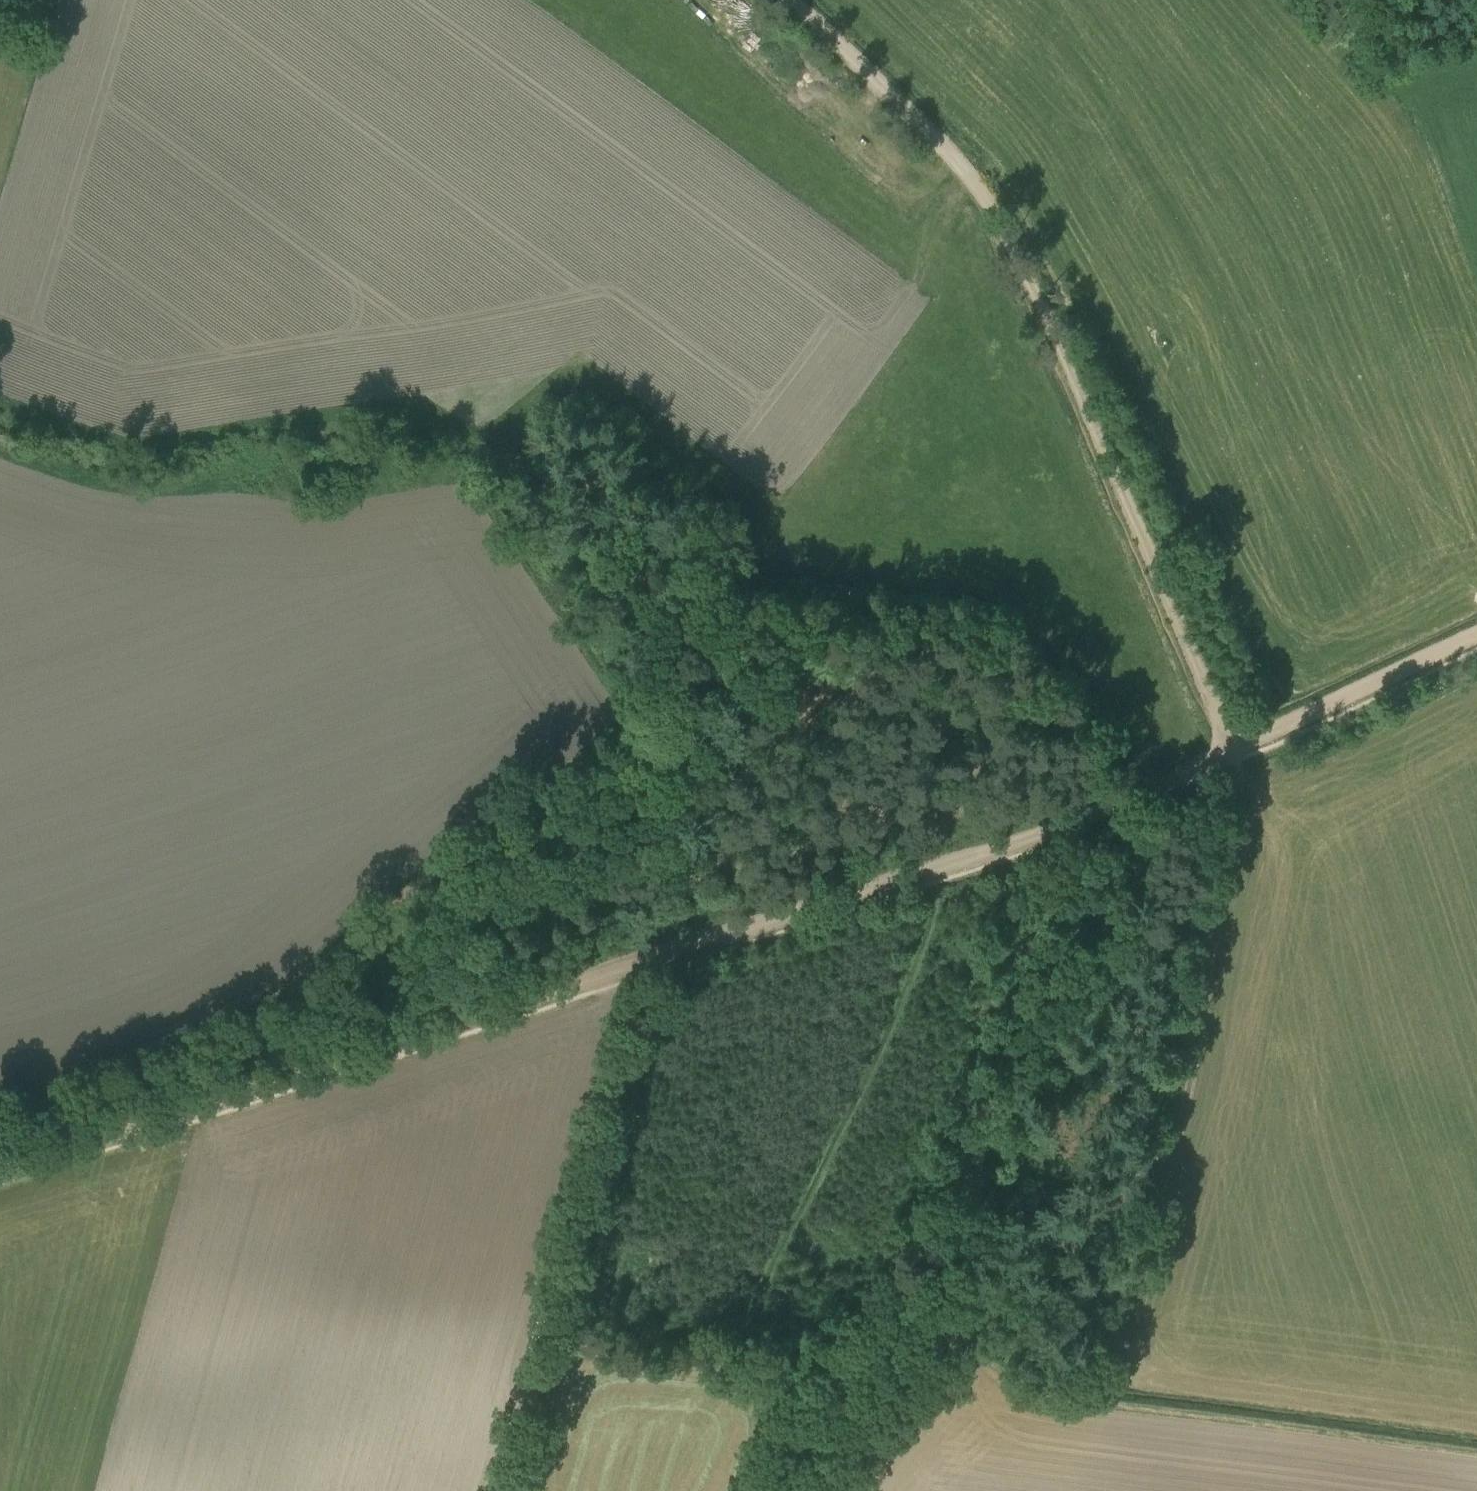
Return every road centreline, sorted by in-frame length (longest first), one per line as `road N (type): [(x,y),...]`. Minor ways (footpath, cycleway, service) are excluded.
road 1 (track): [(1231,752),(1019,847),(0,1180)]
road 2 (track): [(1231,752),(1000,194),(949,128),(808,0)]
road 3 (track): [(1231,752),(1476,635)]

